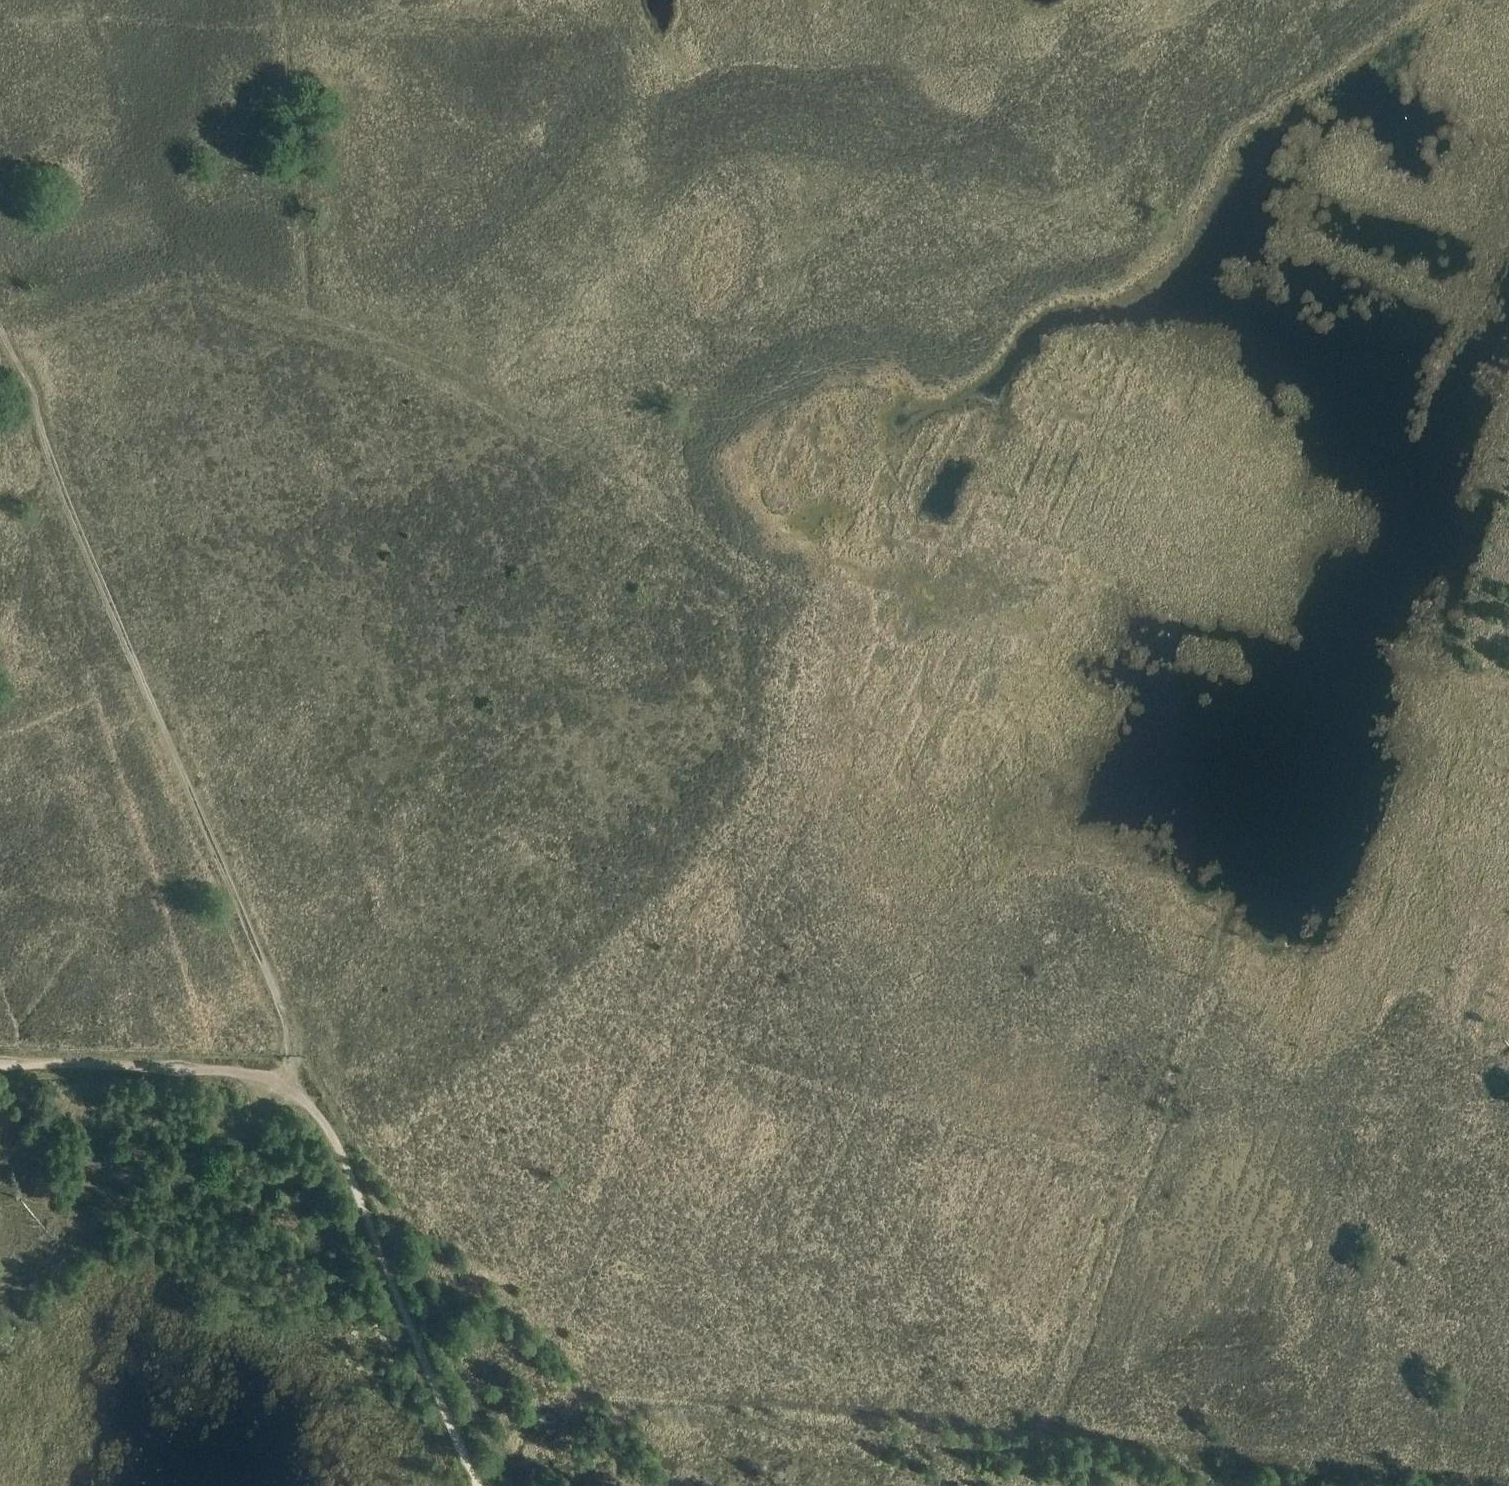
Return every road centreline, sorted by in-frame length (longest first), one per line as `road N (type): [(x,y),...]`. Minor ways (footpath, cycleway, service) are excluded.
road 1 (track): [(297,1093),(271,979),(0,333)]
road 2 (track): [(479,1485),(333,1140),(297,1093)]
road 3 (track): [(297,1093),(256,1073),(223,1070),(0,1063)]

